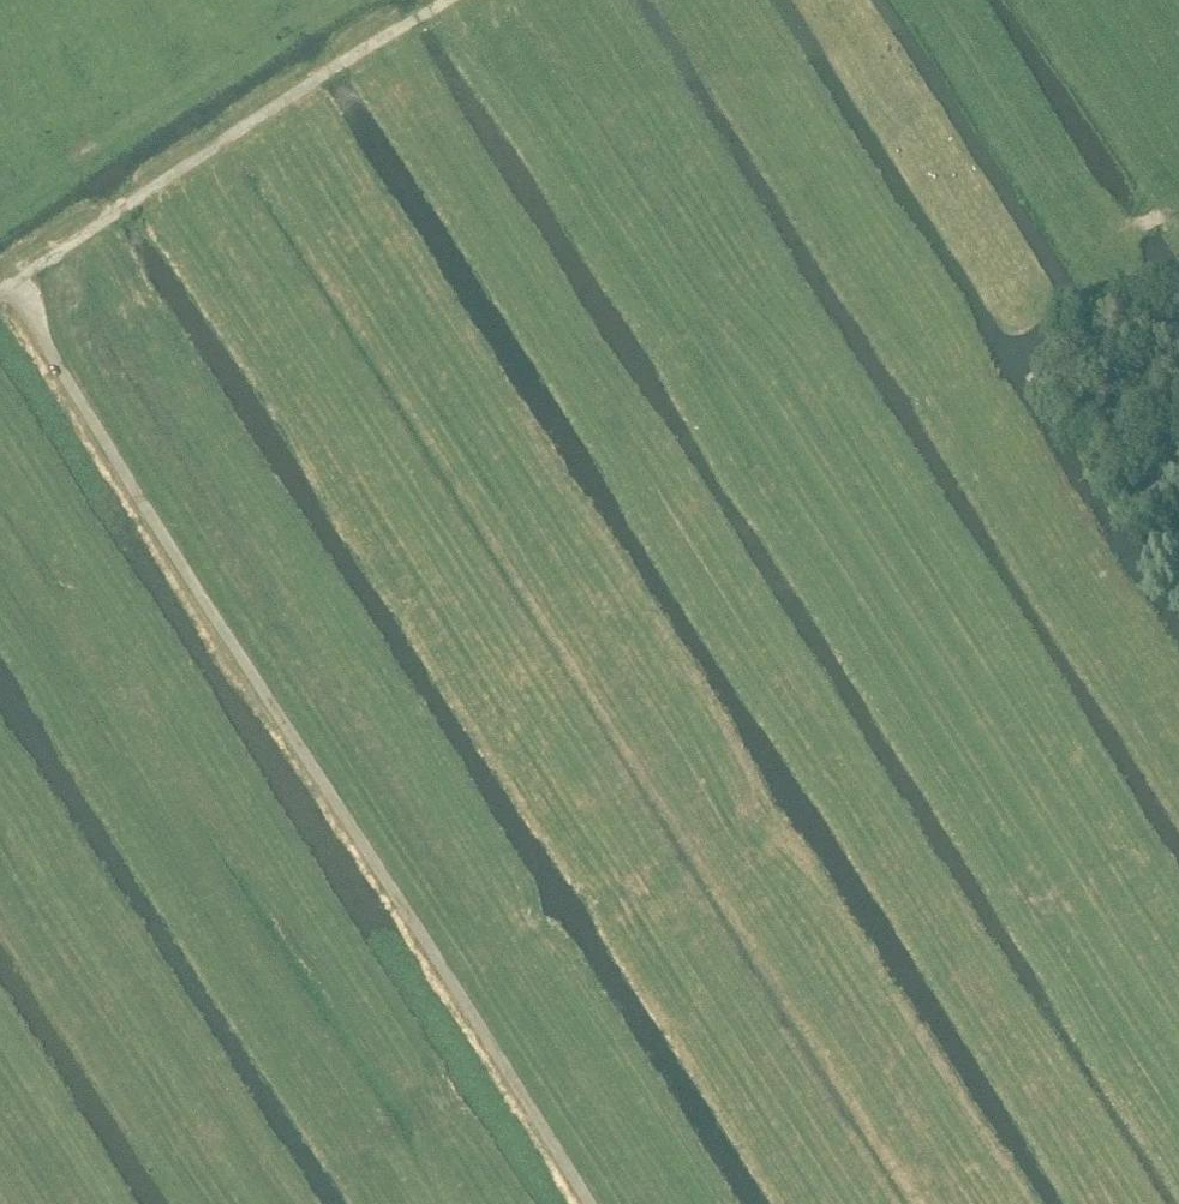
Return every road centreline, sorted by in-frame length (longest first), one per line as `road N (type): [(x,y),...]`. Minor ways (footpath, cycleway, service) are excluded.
road 1 (track): [(588,1203),(5,293)]
road 2 (track): [(454,0),(0,296)]

